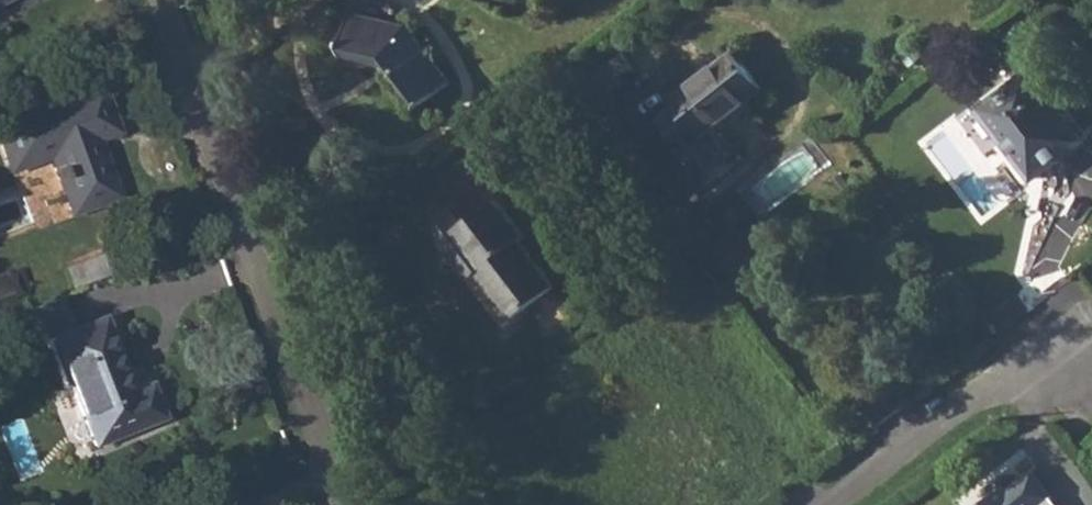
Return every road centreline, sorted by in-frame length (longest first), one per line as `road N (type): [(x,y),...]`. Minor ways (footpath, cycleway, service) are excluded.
road 1 (residential): [(147,0),(347,504)]
road 2 (residential): [(840,504),(978,402),(1065,364)]

